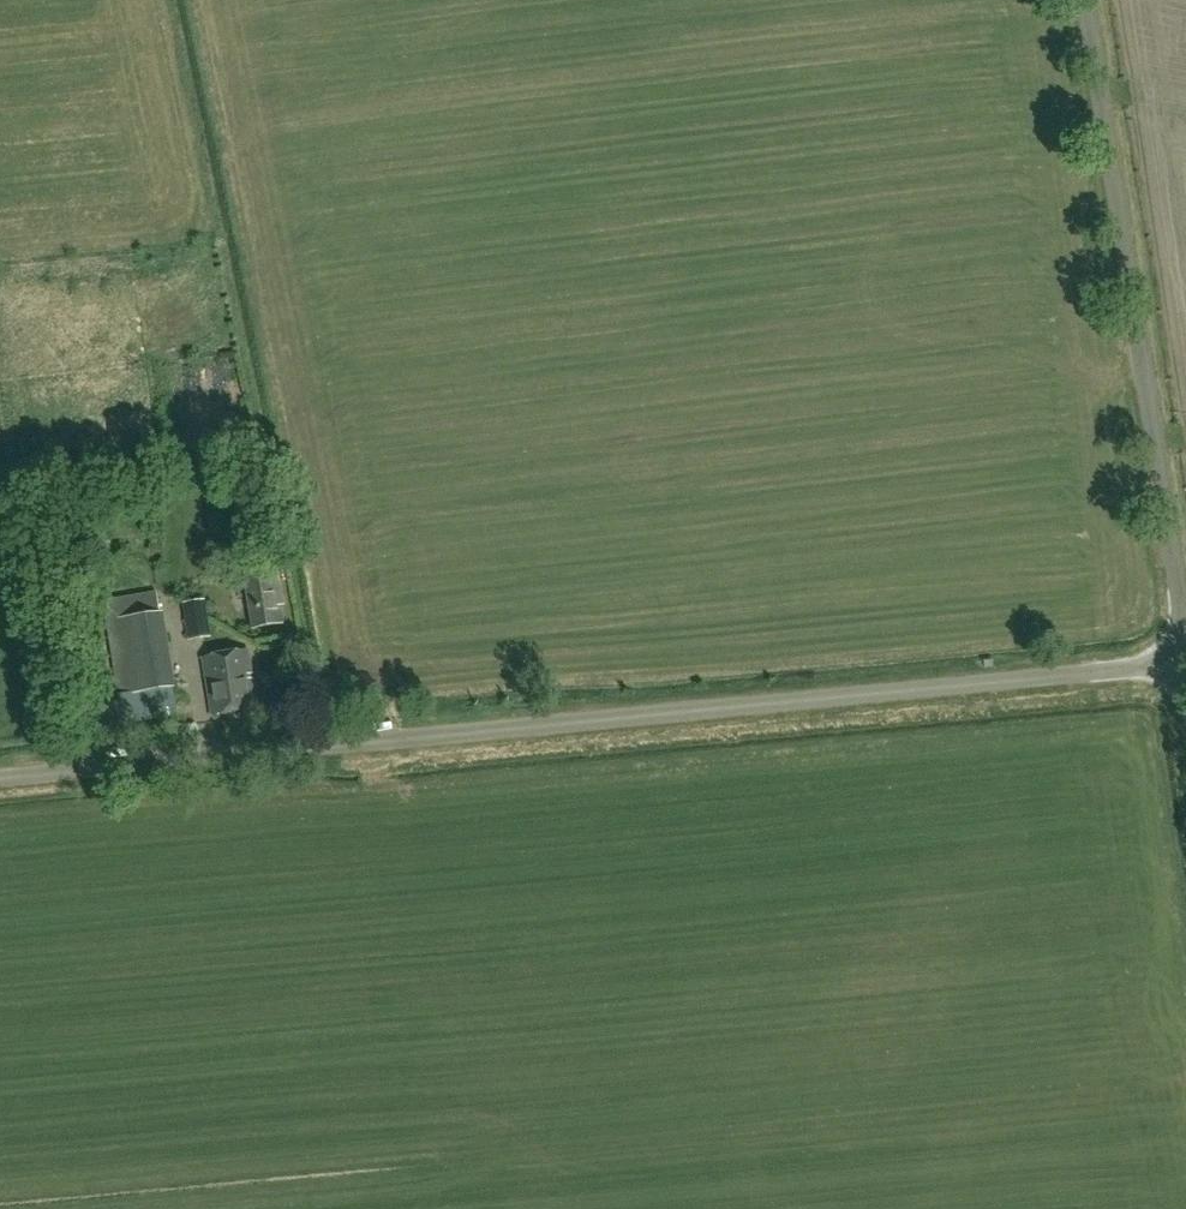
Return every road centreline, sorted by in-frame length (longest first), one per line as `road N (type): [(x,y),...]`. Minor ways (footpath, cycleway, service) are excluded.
road 1 (unclassified): [(0,777),(1185,662)]
road 2 (unclassified): [(1185,656),(1085,0)]

